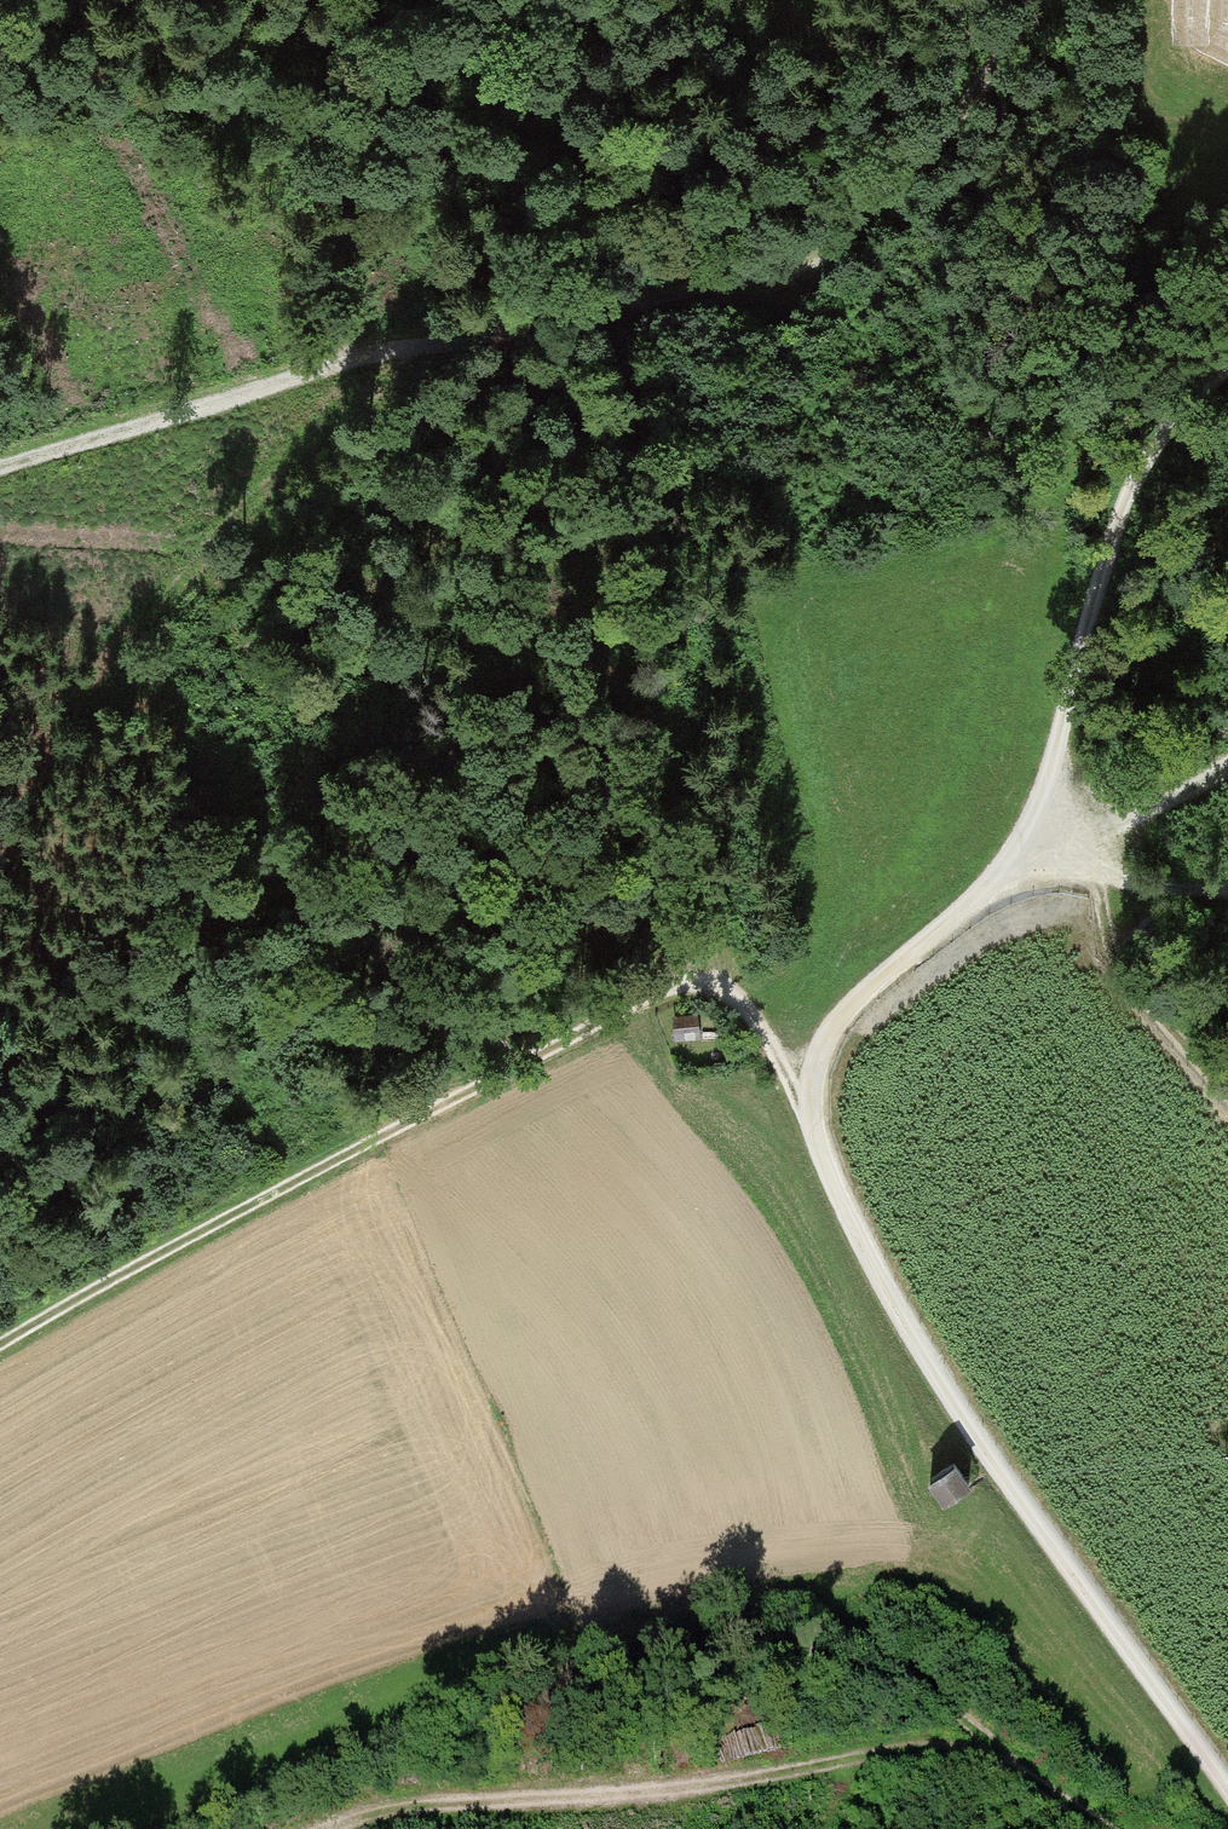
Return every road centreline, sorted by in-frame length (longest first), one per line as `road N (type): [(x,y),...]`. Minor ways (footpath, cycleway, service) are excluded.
road 1 (track): [(1227,367),(1159,429),(1121,511),(1030,865),(849,1005),(815,1057),(802,1107),(850,1234),(1006,1494),(1227,1803)]
road 2 (track): [(1039,0),(928,154),(856,222),(777,273),(70,444),(0,471)]
road 3 (track): [(802,1107),(738,1012),(693,996),(662,999),(118,1274),(0,1346)]
road 4 (track): [(330,1828),(356,1817),(774,1780),(926,1752),(1009,1771),(1105,1828)]
road 5 (track): [(0,842),(81,686),(210,555),(284,569),(556,656)]
road 6 (track): [(0,548),(210,555),(311,462),(387,368)]
road 7 (track): [(761,1604),(824,1628),(927,1696),(1009,1771)]
road 8 (track): [(1061,879),(1108,969),(1227,1095)]
road 9 (track): [(1030,865),(1061,879),(1164,886),(1227,878)]

